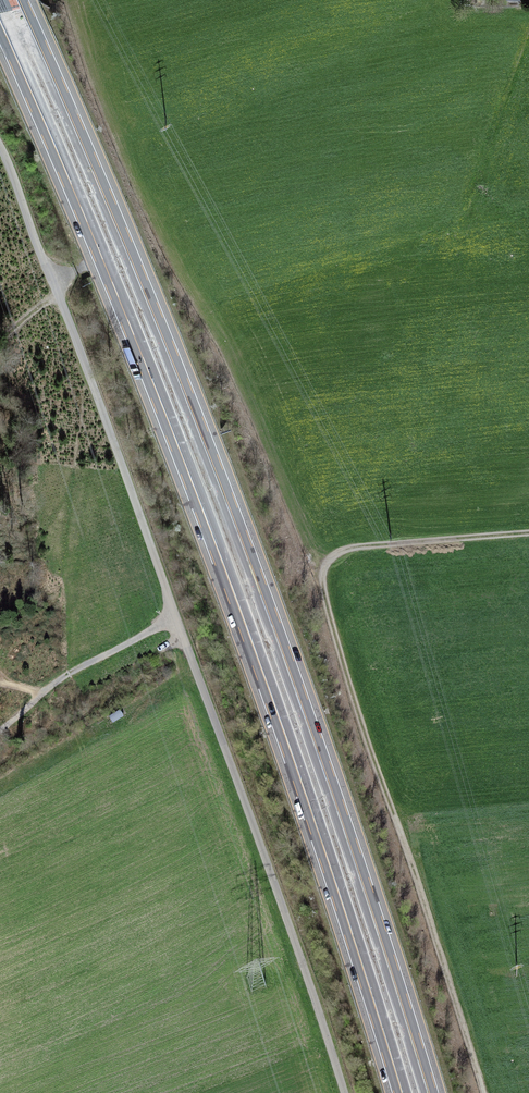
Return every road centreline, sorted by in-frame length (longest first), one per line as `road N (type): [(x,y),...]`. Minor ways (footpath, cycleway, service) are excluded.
road 1 (motorway): [(428,1092),(338,810),(215,469),(18,0)]
road 2 (motorway): [(0,23),(191,480),(402,1092)]
road 3 (track): [(528,534),(372,548),(339,554),(323,569),(338,643),(432,900),(488,1092)]
road 4 (track): [(0,144),(176,619)]
road 5 (track): [(176,619),(347,1092)]
road 6 (track): [(41,692),(176,619)]

